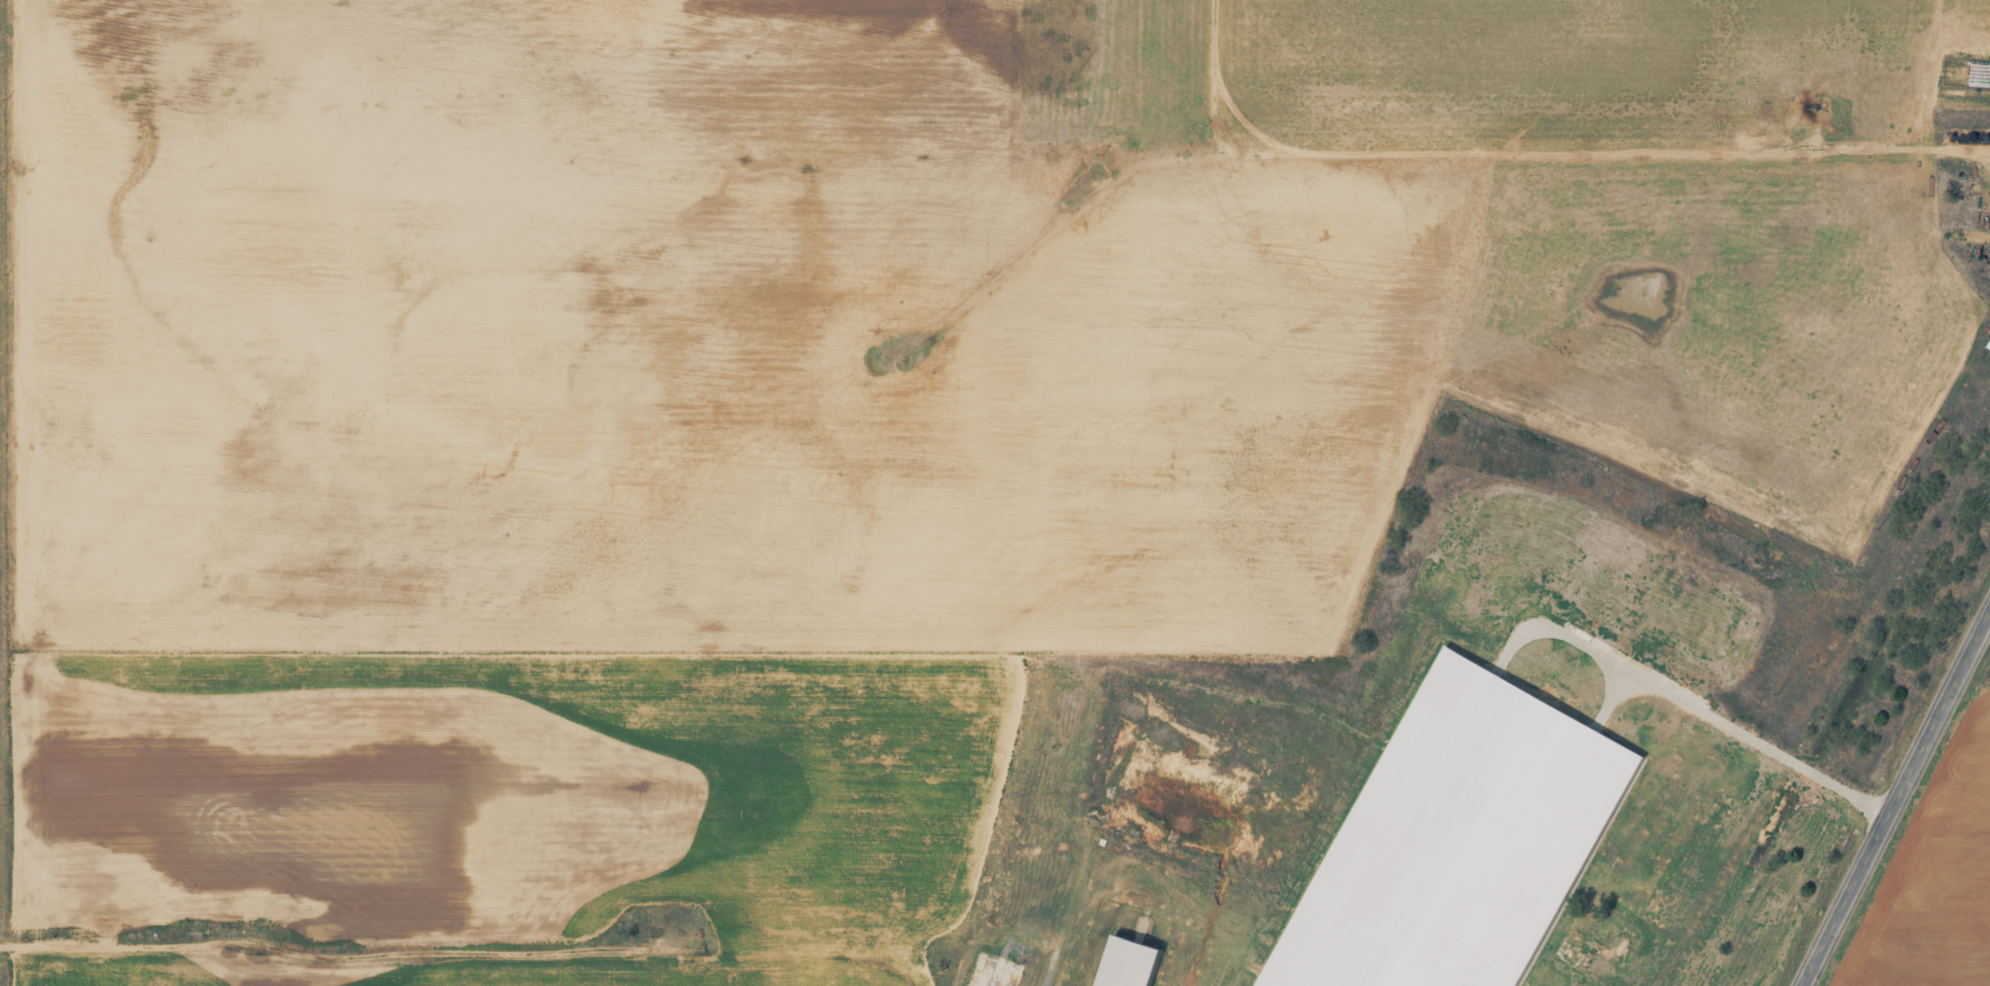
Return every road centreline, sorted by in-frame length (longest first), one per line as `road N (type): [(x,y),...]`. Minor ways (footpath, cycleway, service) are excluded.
road 1 (primary): [(1813,985),(1989,631)]

